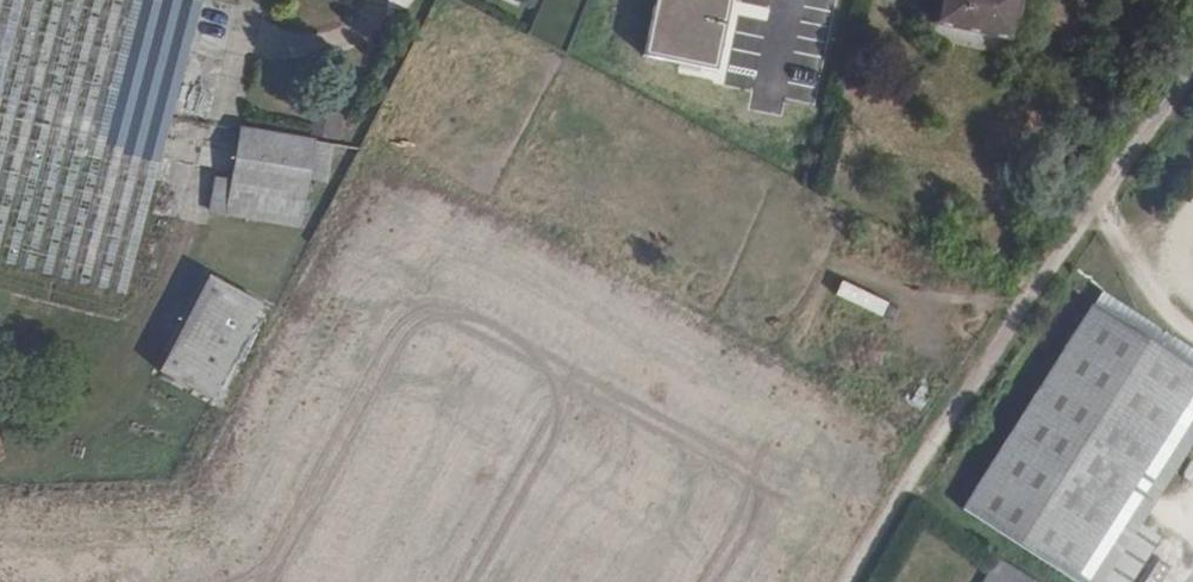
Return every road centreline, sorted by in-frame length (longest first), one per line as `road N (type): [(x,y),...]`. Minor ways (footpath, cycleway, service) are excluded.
road 1 (track): [(1192,65),(943,429),(849,581)]
road 2 (track): [(17,473),(85,422),(145,361),(171,305),(253,0)]

